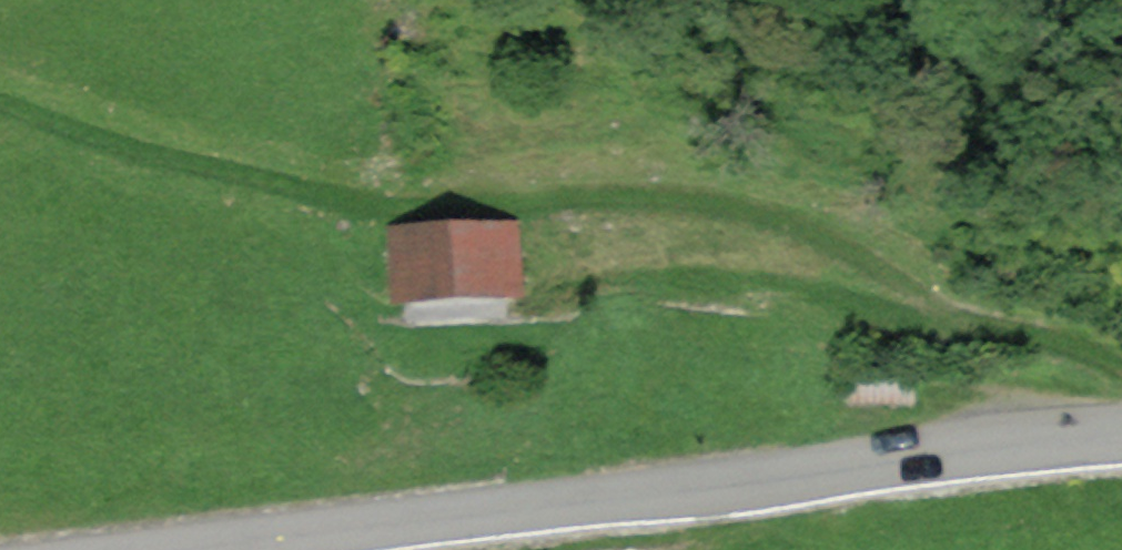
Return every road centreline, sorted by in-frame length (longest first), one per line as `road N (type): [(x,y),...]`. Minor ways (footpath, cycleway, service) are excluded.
road 1 (track): [(912,458),(852,302),(782,222),(709,200),(369,193),(0,99)]
road 2 (primary): [(182,549),(1121,439)]

